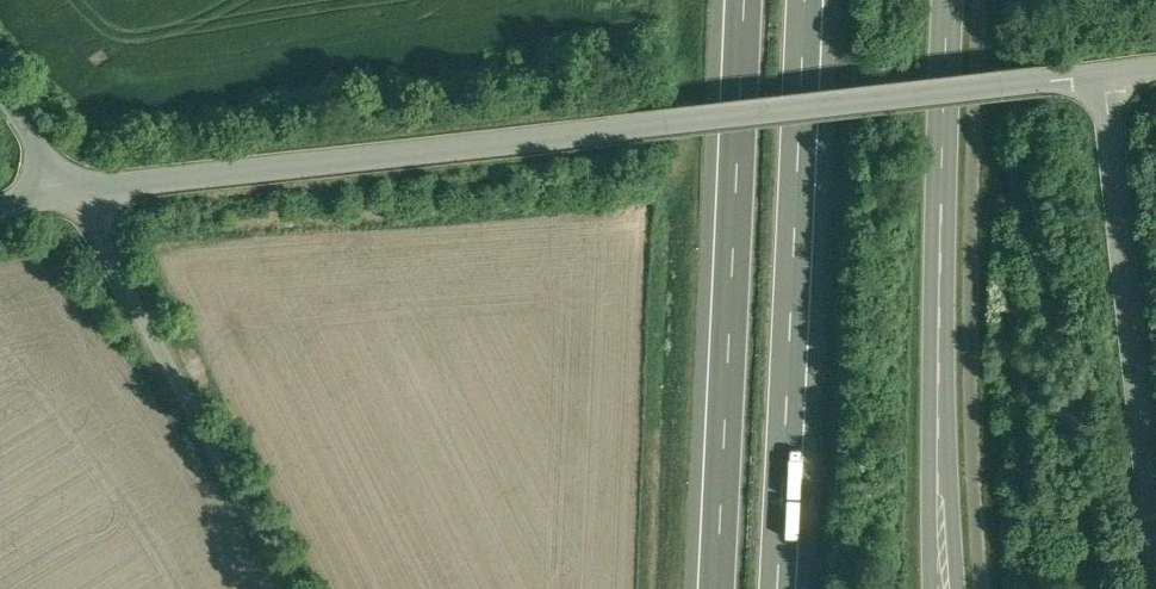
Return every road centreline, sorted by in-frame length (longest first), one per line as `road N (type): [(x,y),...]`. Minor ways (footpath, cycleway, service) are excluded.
road 1 (unclassified): [(73,178),(1049,73)]
road 2 (motorway): [(734,0),(706,588)]
road 3 (motorway): [(788,588),(815,0)]
road 4 (secondary): [(946,0),(942,588)]
road 5 (unclassified): [(1114,66),(1155,520)]
road 6 (unclassified): [(73,178),(0,75)]

